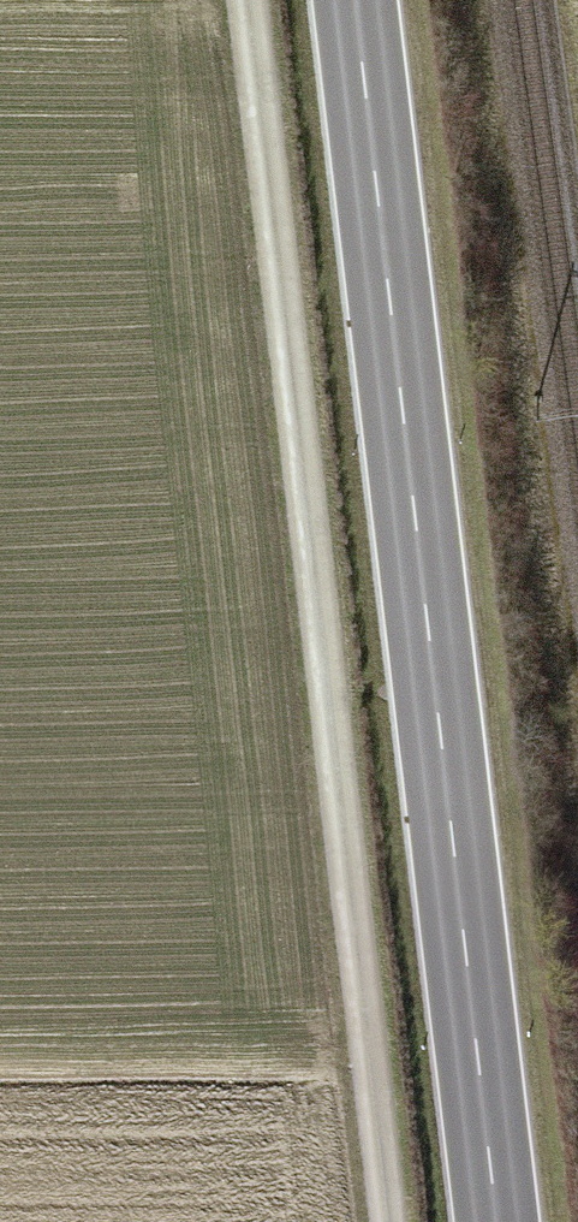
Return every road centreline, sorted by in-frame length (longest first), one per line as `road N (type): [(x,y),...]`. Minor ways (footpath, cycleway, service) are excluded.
road 1 (secondary): [(355,0),(497,1221)]
road 2 (track): [(385,1221),(247,0)]

